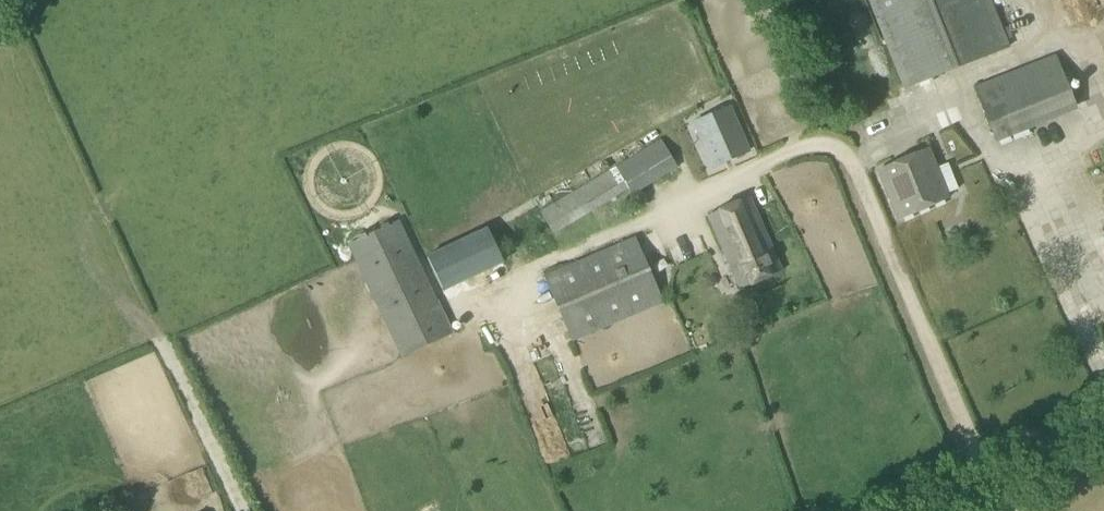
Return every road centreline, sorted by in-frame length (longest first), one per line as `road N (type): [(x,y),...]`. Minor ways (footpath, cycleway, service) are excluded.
road 1 (unclassified): [(916,510),(1103,424)]

